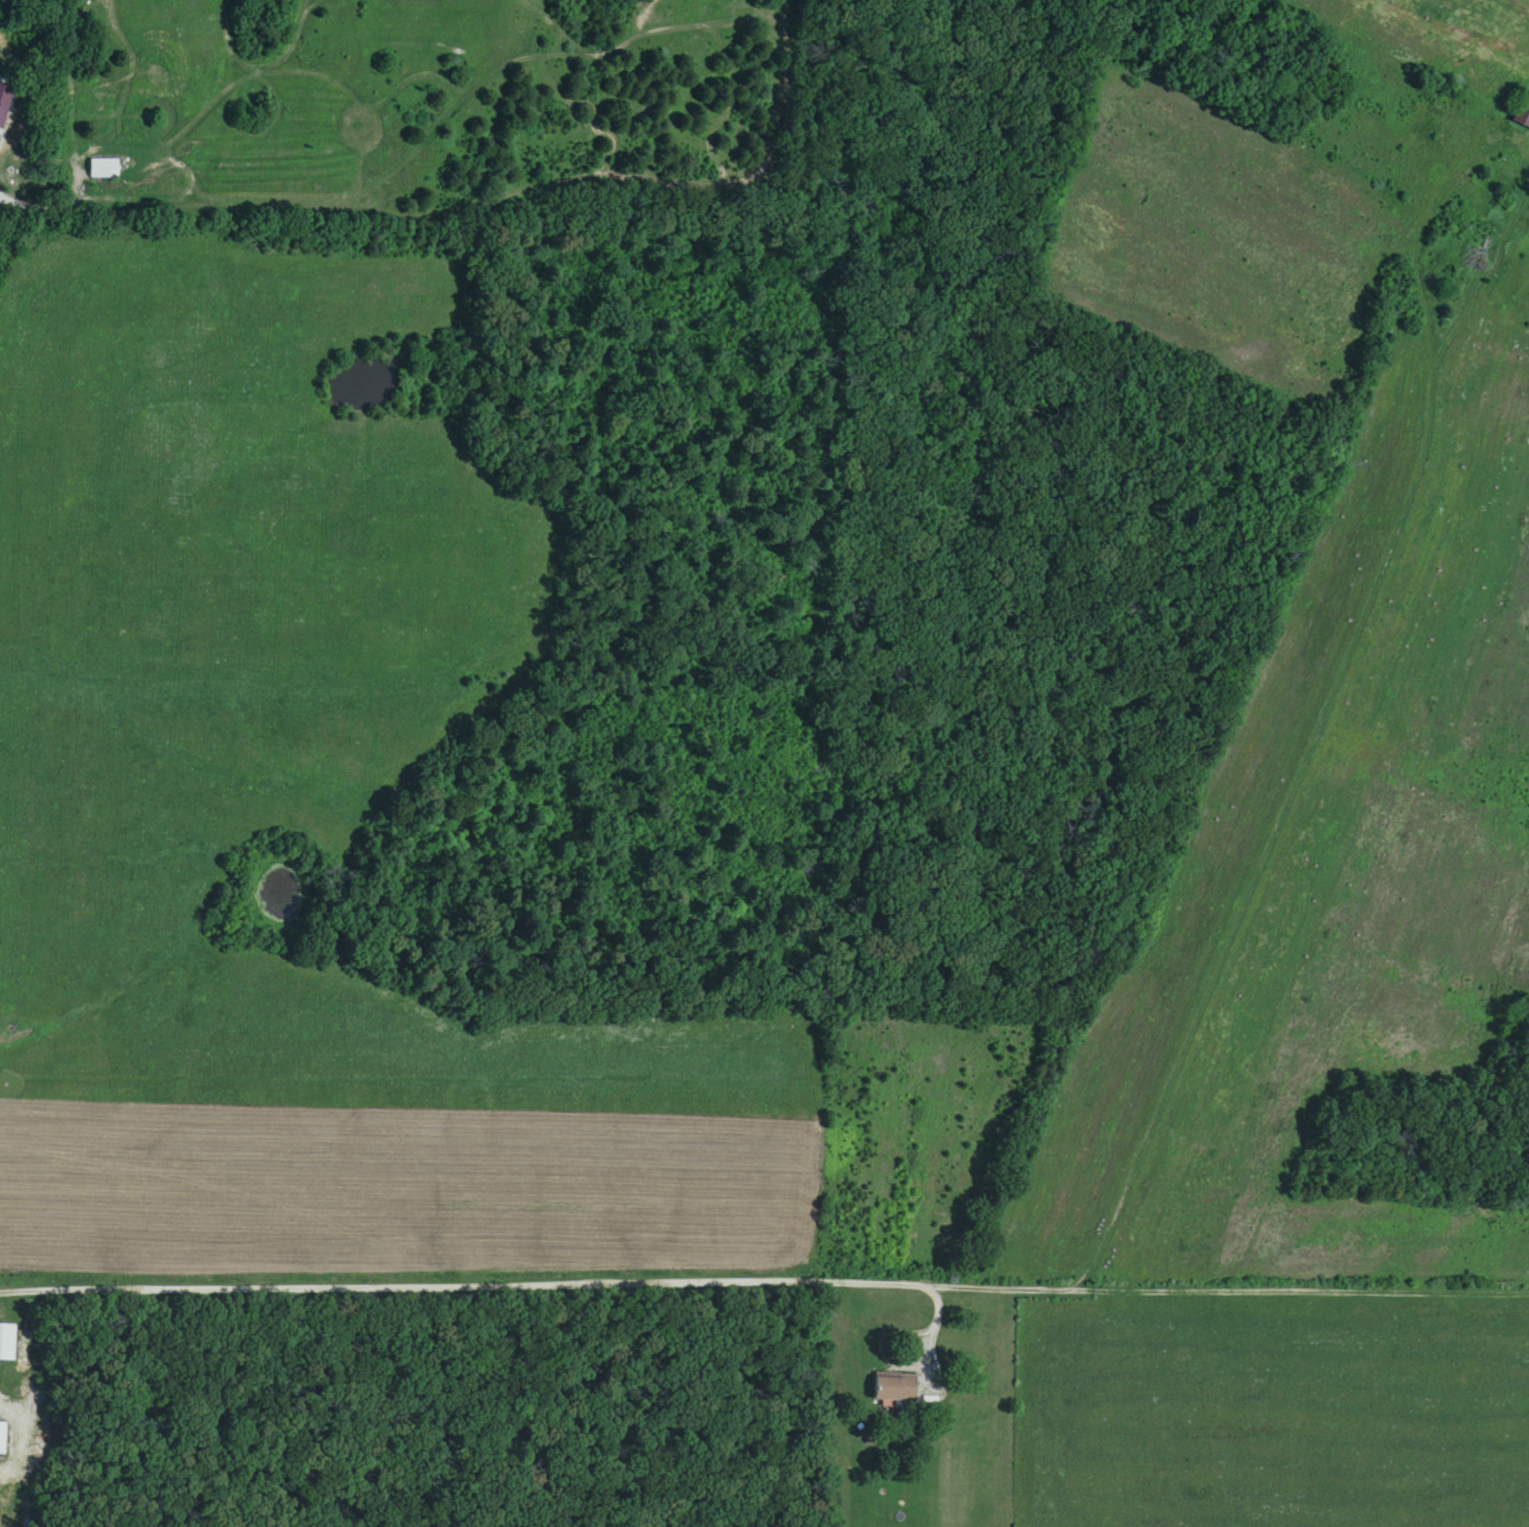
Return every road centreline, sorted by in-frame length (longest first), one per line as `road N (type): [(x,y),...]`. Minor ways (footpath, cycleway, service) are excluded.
road 1 (residential): [(0,1294),(829,1284),(1528,1294)]
road 2 (residential): [(1528,190),(1453,315),(1433,376),(1436,436),(1299,780),(1089,1271),(1072,1292)]
road 3 (residential): [(1408,269),(1421,218),(1450,182),(1495,134),(1528,139)]

